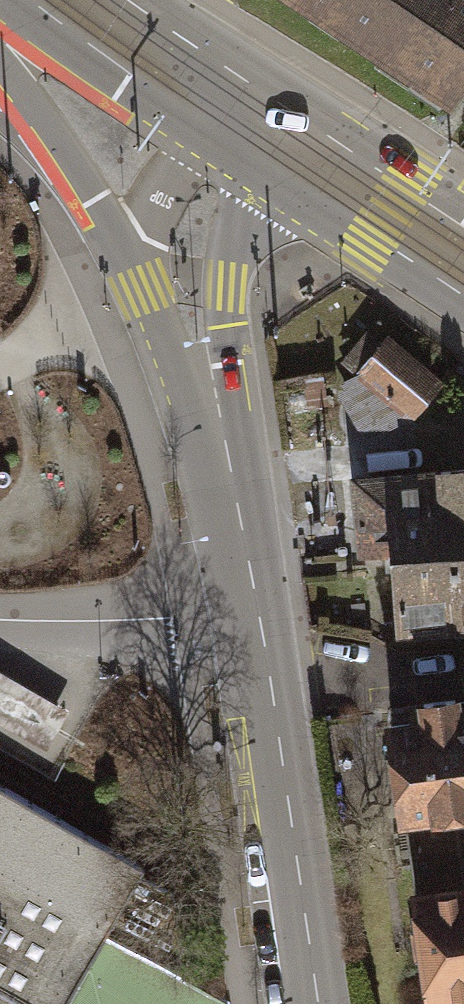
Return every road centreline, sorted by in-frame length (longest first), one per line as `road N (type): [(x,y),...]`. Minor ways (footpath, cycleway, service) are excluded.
road 1 (secondary): [(222,467),(251,597),(308,1003)]
road 2 (secondary): [(222,467),(217,285),(230,230),(285,141)]
road 3 (secondary): [(121,258),(222,467)]
road 4 (secondary): [(0,73),(72,165),(121,258)]
road 5 (secondary): [(285,141),(463,261)]
road 6 (secondary): [(216,95),(121,258)]
road 7 (secondary): [(79,0),(216,95)]

